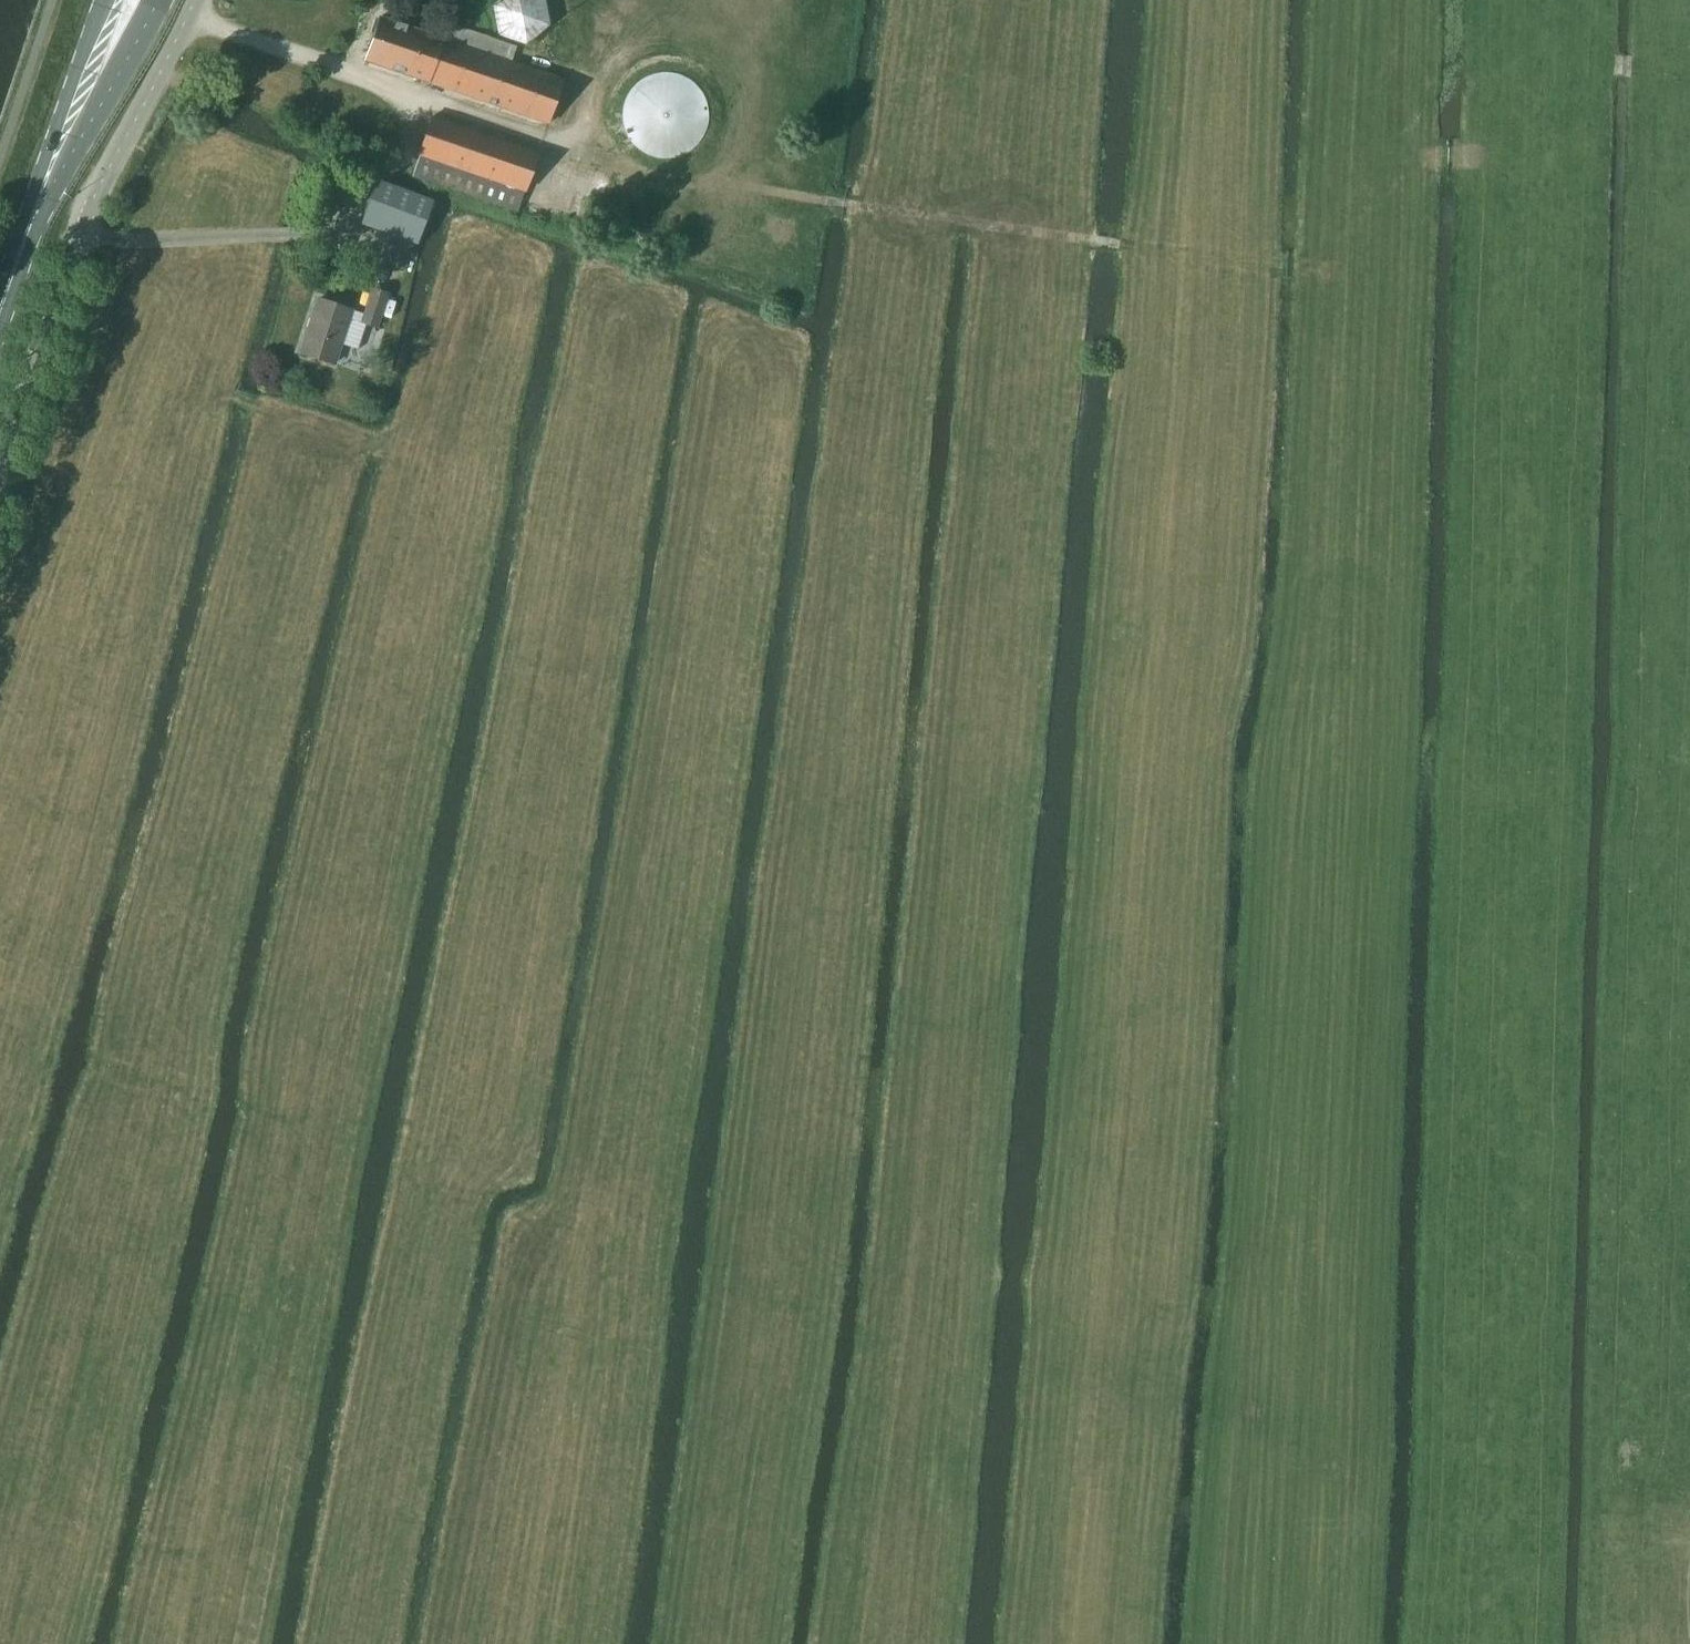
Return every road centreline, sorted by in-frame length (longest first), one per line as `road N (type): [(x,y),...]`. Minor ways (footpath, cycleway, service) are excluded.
road 1 (unclassified): [(0,458),(64,283),(194,0)]
road 2 (primary): [(0,309),(156,0)]
road 3 (primary): [(106,0),(0,305)]

